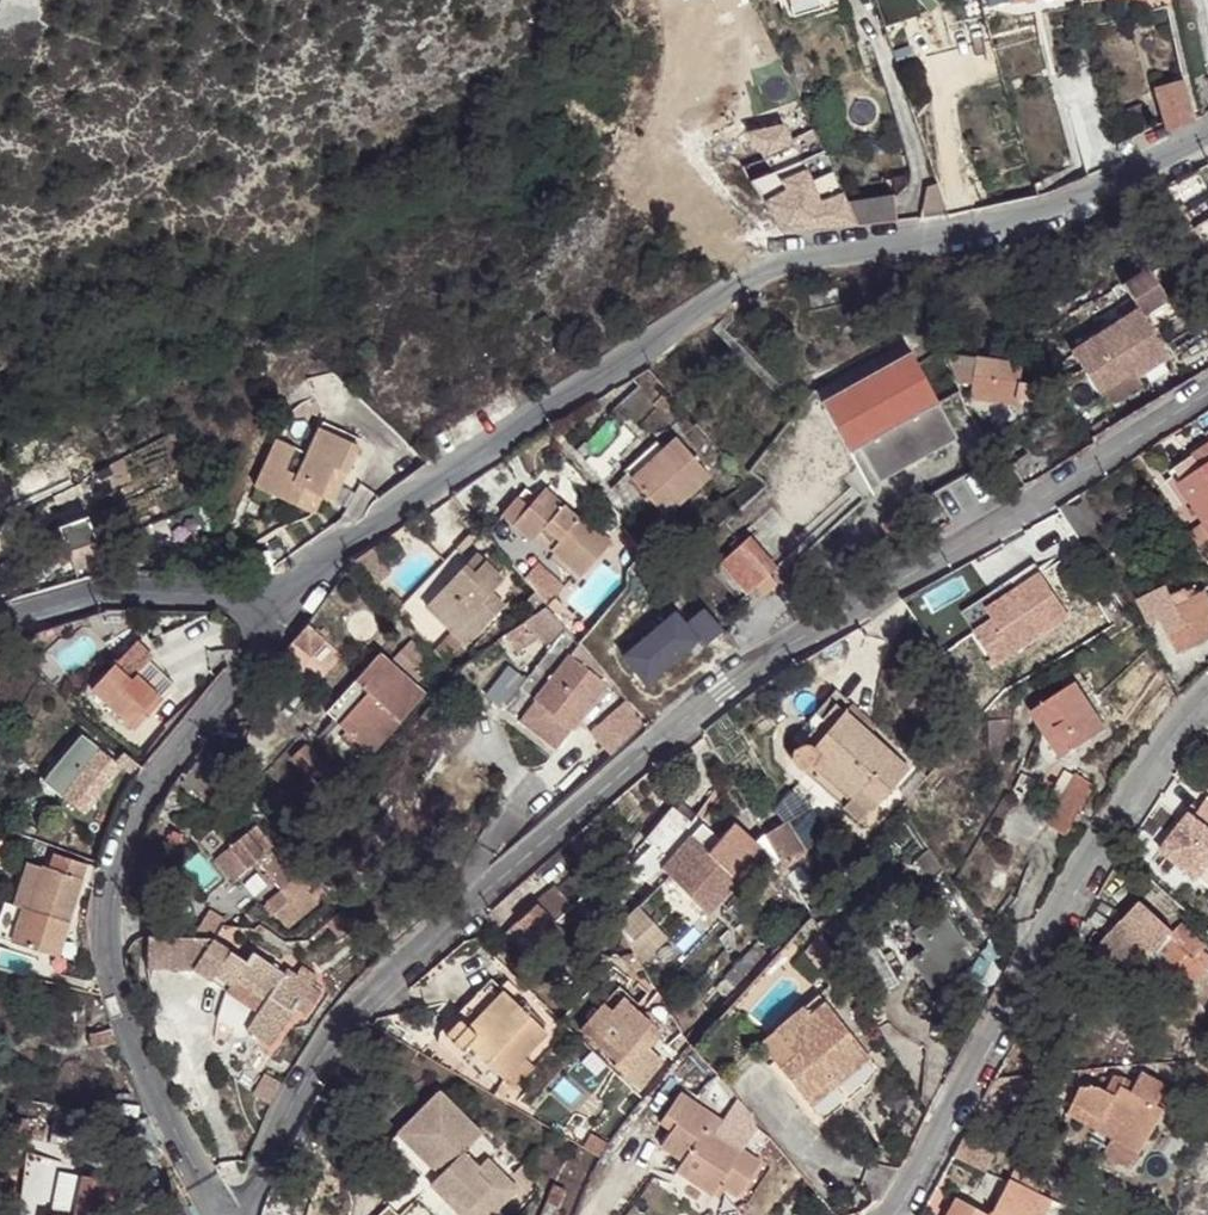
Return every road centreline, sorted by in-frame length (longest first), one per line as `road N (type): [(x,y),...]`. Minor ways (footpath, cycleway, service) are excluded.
road 1 (residential): [(241,1214),(291,1101),(352,1013),(587,803),(751,667),(1207,390)]
road 2 (residential): [(1207,130),(1023,213),(771,260),(527,419),(281,595)]
road 3 (residential): [(216,1214),(177,1134),(123,975),(112,937),(115,889),(152,797),(215,716),(262,642),(281,595)]
road 4 (residential): [(1207,696),(1186,716),(1035,962),(896,1214)]
road 5 (residential): [(281,595),(115,593),(0,620)]

